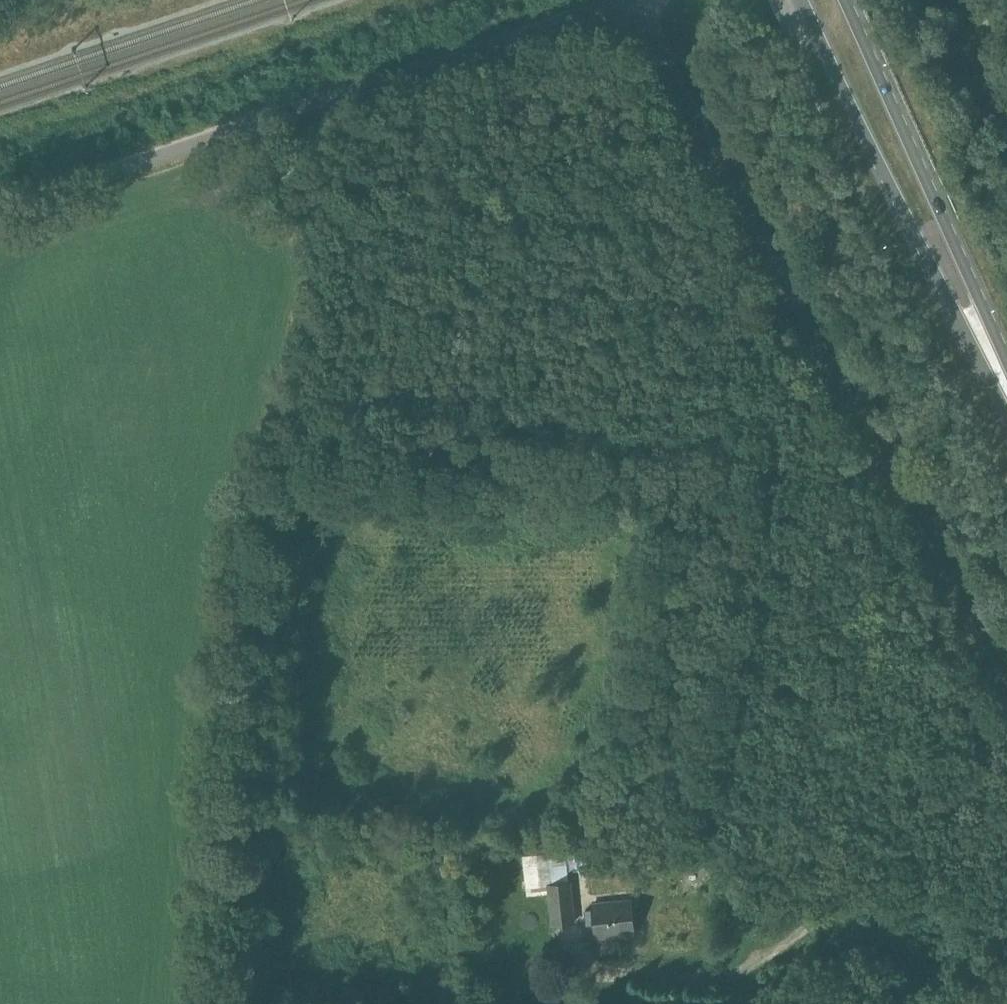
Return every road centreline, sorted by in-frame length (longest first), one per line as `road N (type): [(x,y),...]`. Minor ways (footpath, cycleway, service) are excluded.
road 1 (unclassified): [(1006,700),(687,111),(639,0)]
road 2 (unclassified): [(0,210),(627,0)]
road 3 (track): [(608,963),(715,974),(759,961),(838,884),(884,588),(911,520)]
road 4 (primary): [(806,0),(1006,404)]
road 5 (primary): [(1006,364),(851,0)]

